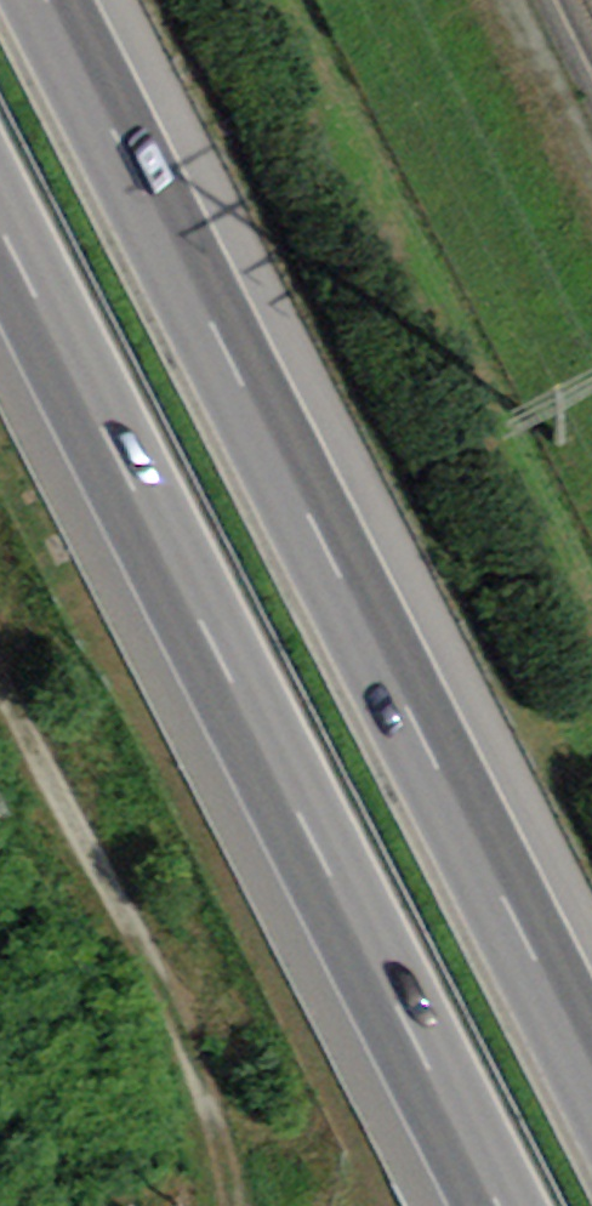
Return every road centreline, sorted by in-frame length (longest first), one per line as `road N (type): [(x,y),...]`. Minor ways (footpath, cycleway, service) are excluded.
road 1 (motorway): [(591,1093),(38,0)]
road 2 (motorway): [(0,249),(488,1205)]
road 3 (track): [(234,1205),(221,1142),(156,955),(0,697)]

